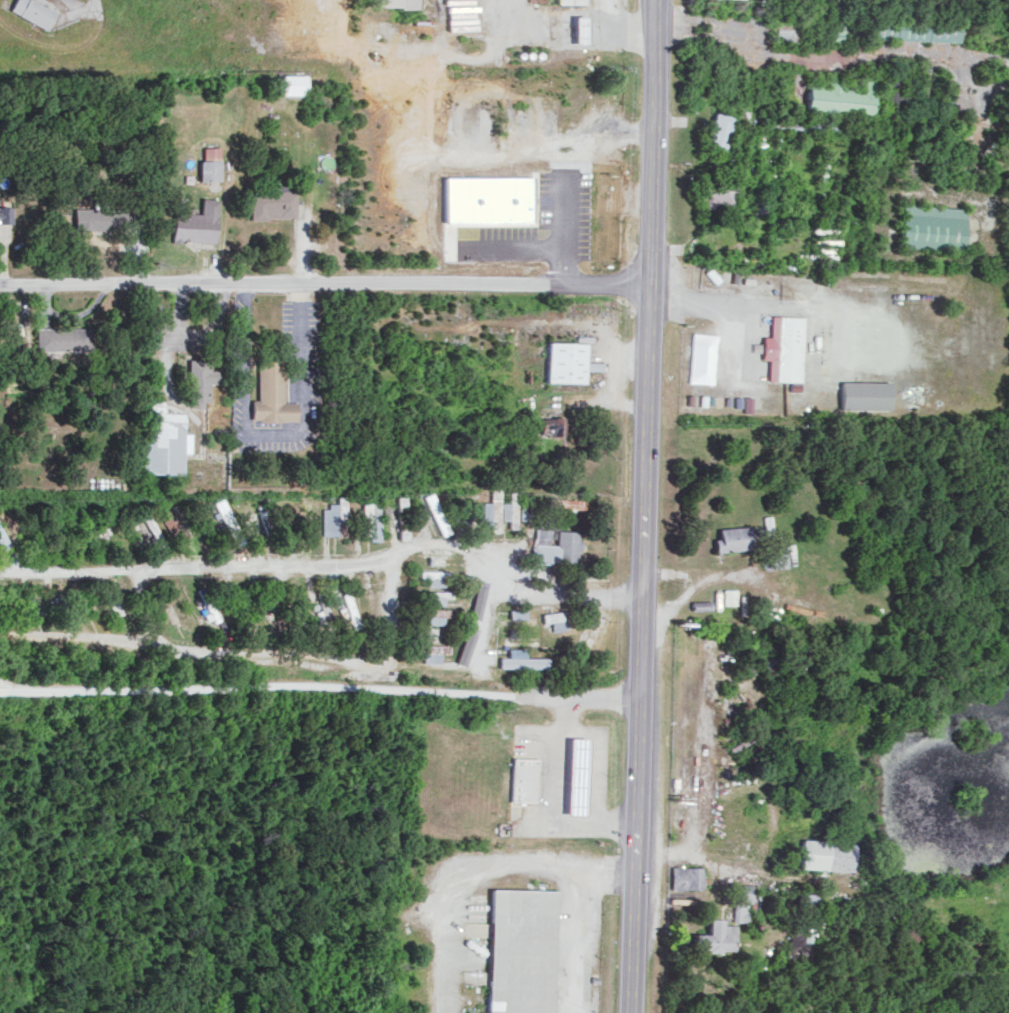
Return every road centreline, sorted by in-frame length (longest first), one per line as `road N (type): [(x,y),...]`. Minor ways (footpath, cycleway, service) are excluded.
road 1 (primary): [(635,1012),(655,0)]
road 2 (residential): [(0,285),(646,283)]
road 3 (residential): [(0,689),(386,687),(641,699)]
road 4 (residential): [(0,573),(361,563),(406,546),(465,546),(482,561),(471,689)]
road 5 (residential): [(0,630),(290,657),(362,668),(386,687)]
road 6 (residential): [(386,687),(392,554)]

